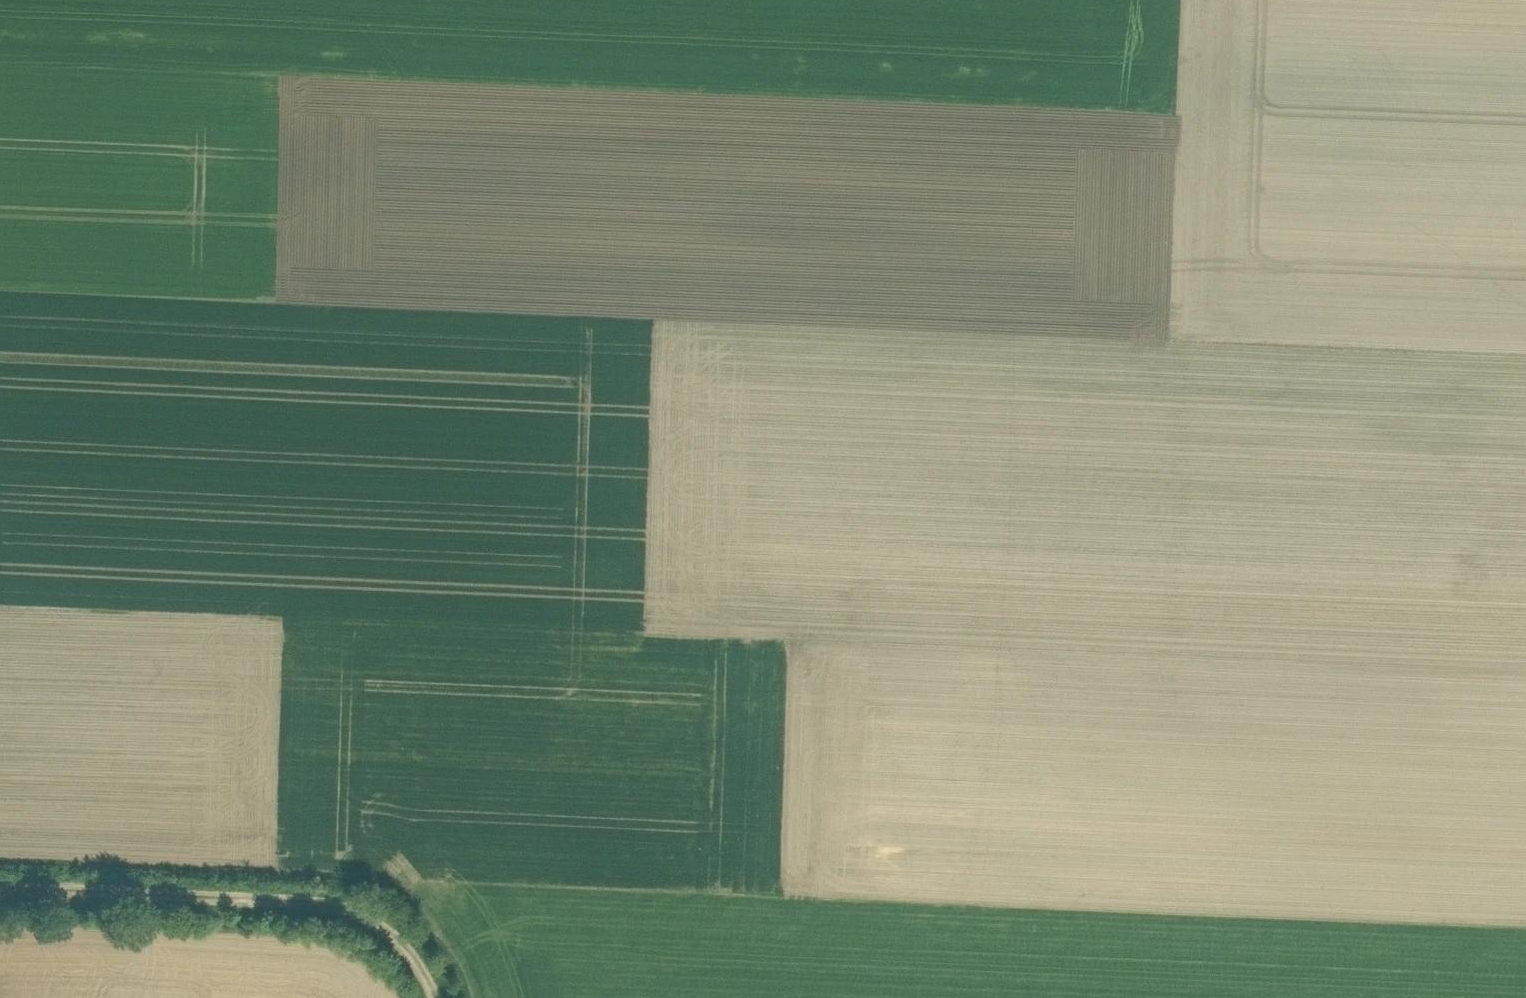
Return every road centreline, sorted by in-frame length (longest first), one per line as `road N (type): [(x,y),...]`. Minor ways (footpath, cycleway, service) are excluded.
road 1 (track): [(0,885),(316,902),(386,938),(435,997)]

